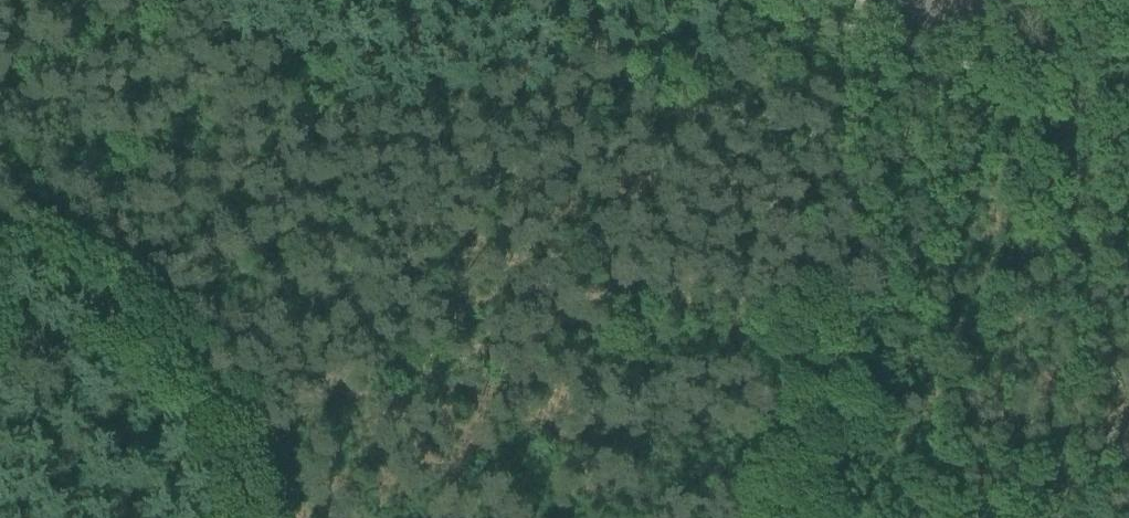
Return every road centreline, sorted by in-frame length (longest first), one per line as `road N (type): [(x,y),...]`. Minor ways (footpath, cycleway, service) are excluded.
road 1 (track): [(842,55),(832,285),(426,355),(240,377),(246,517)]
road 2 (track): [(289,0),(842,55)]
road 3 (track): [(885,17),(953,64),(1128,39)]
road 4 (track): [(0,87),(149,0)]

